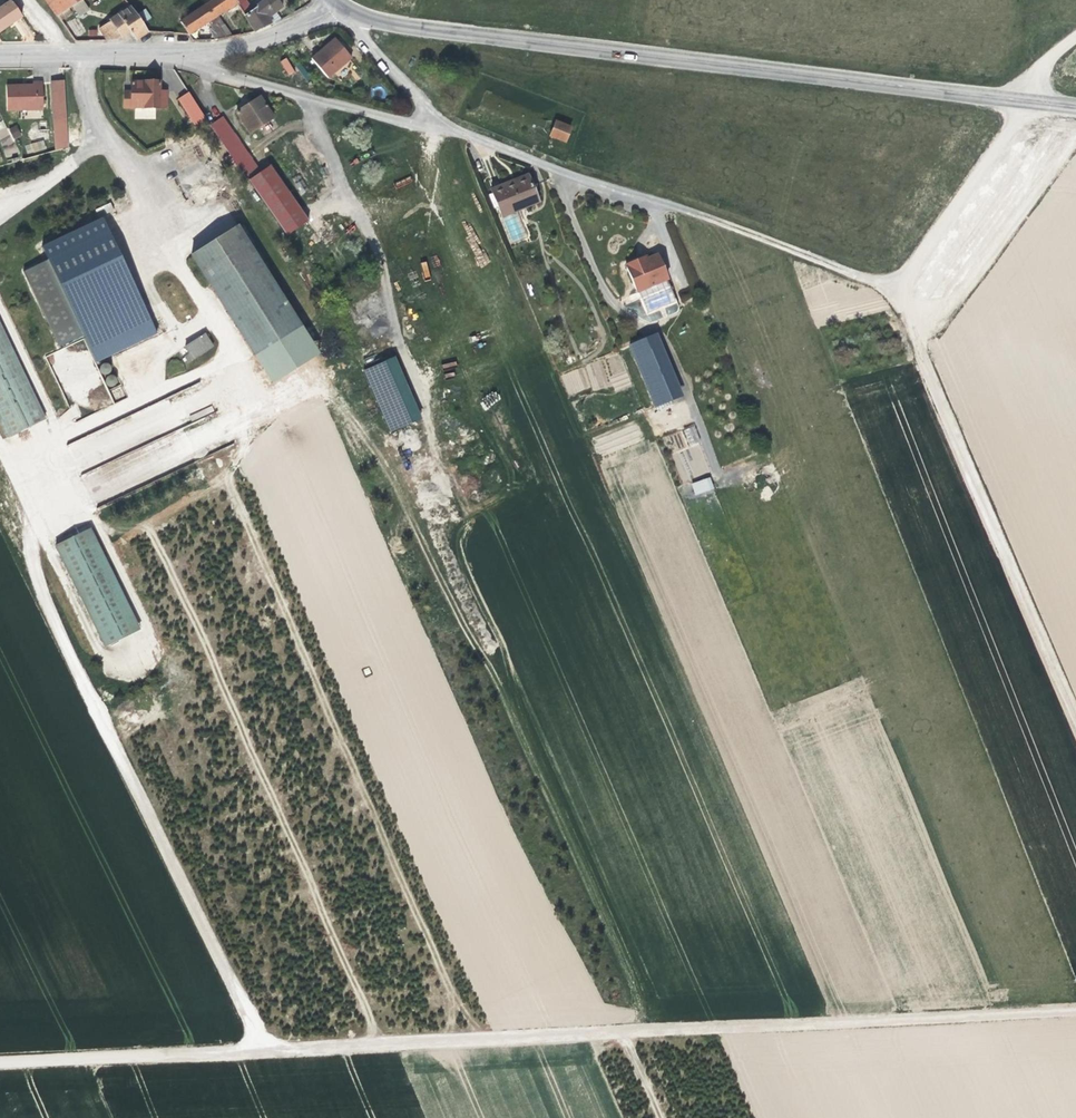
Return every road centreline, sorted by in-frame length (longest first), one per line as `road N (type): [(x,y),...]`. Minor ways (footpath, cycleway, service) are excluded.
road 1 (track): [(1075,1015),(0,1063)]
road 2 (track): [(1075,40),(1060,52),(896,294),(1075,712)]
road 3 (track): [(217,366),(249,446),(228,474),(233,491),(455,993),(448,1046)]
road 4 (tertiary): [(347,15),(1075,106)]
road 5 (track): [(326,395),(369,442),(474,648),(499,677),(638,994),(646,1036)]
road 6 (track): [(385,1050),(147,527),(99,527)]
road 7 (track): [(35,571),(268,1055)]
road 8 (residential): [(436,128),(896,294)]
road 9 (residential): [(170,53),(436,128)]
road 10 (residential): [(170,53),(251,45),(340,7)]
road 11 (residential): [(0,56),(170,53)]
road 12 (residential): [(347,15),(436,128)]

